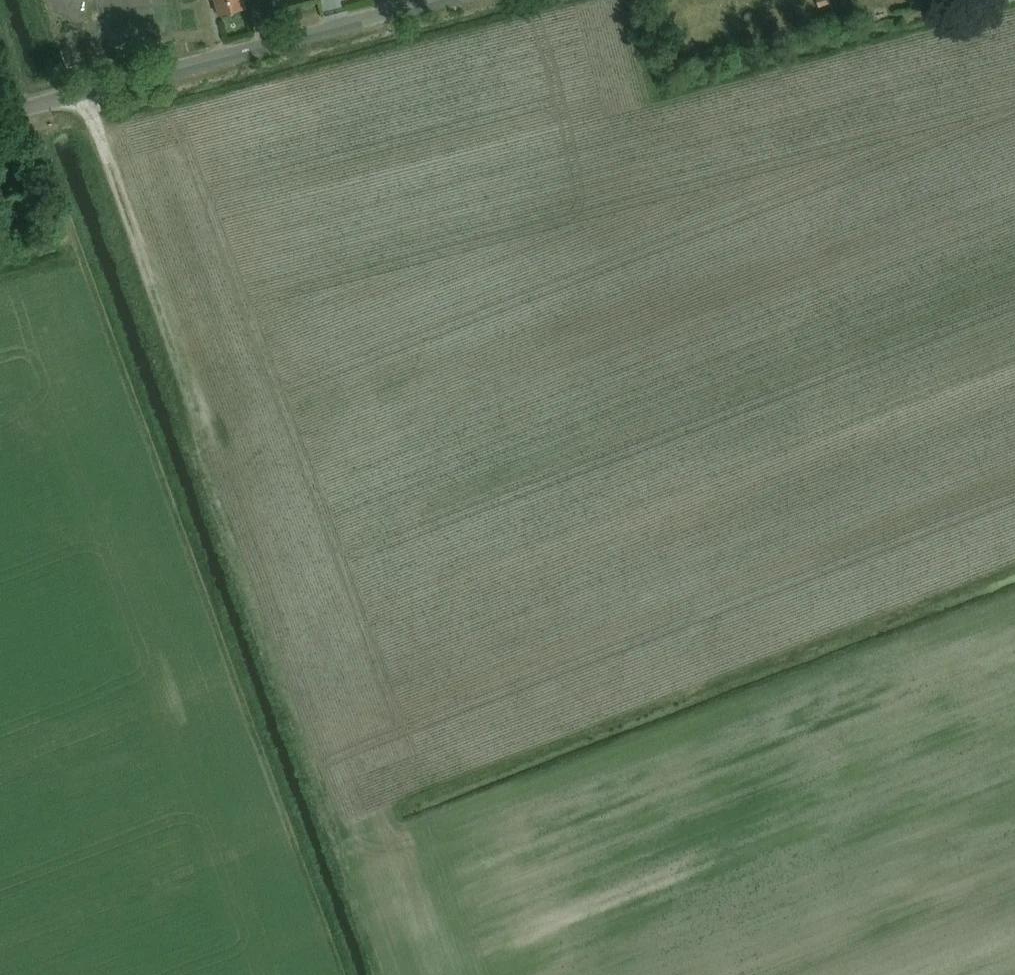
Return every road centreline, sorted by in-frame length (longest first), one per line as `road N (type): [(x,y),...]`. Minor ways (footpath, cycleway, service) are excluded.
road 1 (unclassified): [(0,115),(437,0)]

